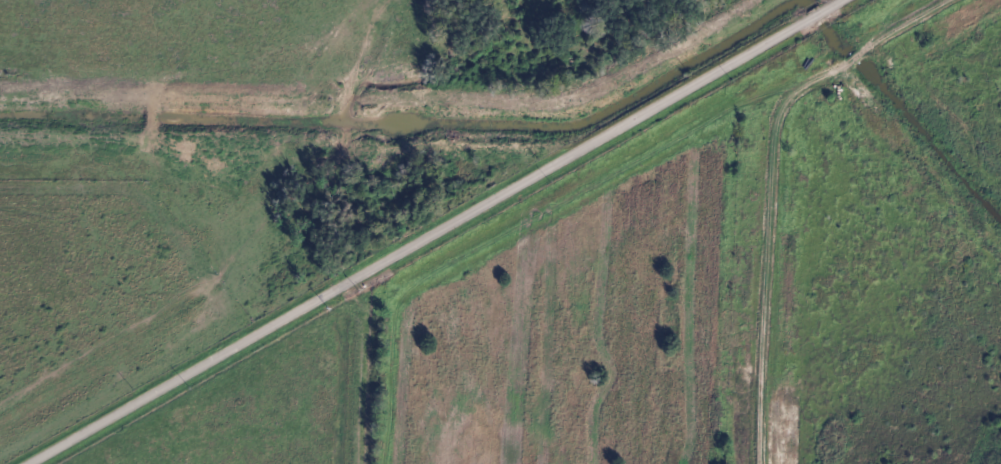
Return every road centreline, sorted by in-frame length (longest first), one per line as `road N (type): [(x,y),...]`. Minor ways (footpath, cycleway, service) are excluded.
road 1 (residential): [(18,463),(817,11)]
road 2 (residential): [(360,463),(367,302),(743,92),(861,56),(882,44),(899,12),(921,0)]

